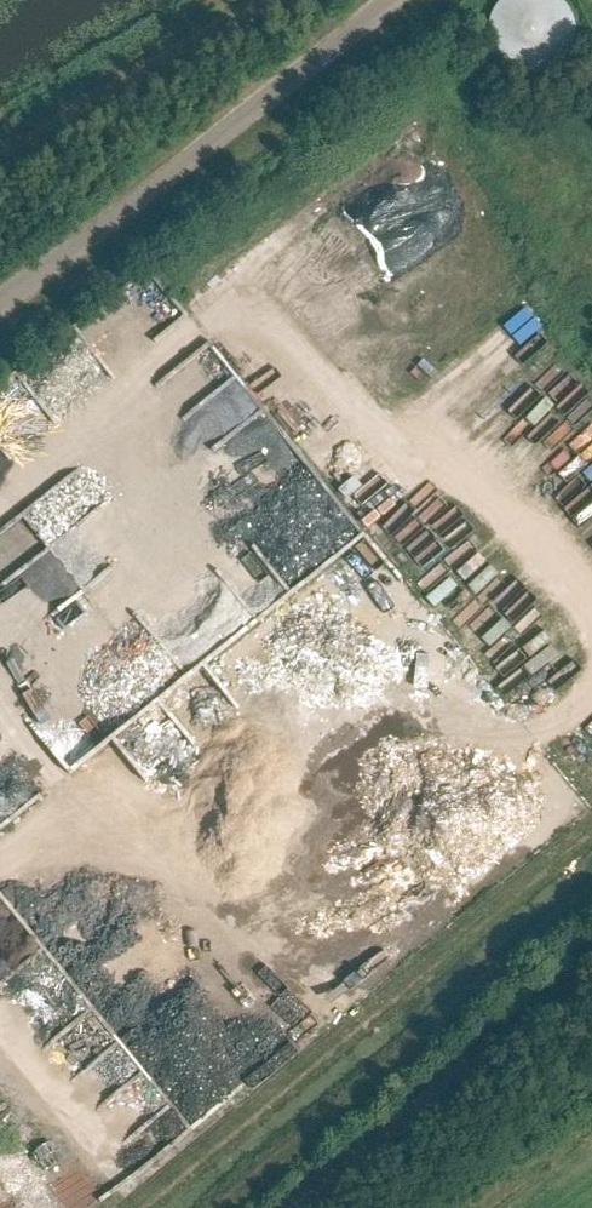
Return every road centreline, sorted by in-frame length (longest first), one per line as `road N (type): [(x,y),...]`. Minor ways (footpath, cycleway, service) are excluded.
road 1 (unclassified): [(391,0),(0,313)]
road 2 (track): [(298,1207),(591,962)]

